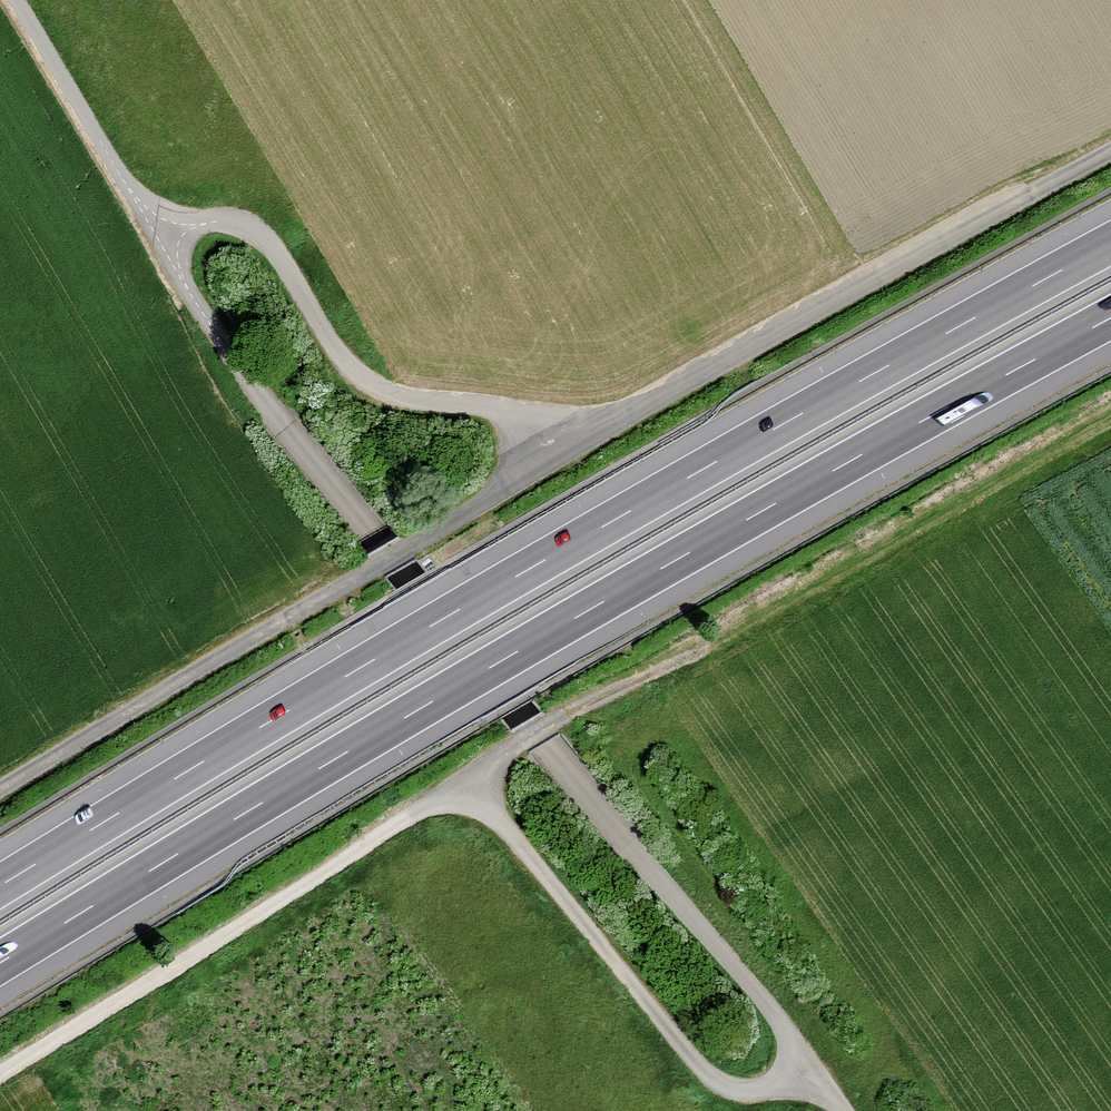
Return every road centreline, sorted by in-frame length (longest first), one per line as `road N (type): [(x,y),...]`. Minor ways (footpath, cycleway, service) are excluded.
road 1 (motorway): [(0,963),(491,667),(1110,318)]
road 2 (motorway): [(1110,243),(459,610),(0,886)]
road 3 (track): [(160,243),(289,431),(809,1064)]
road 4 (track): [(809,1064),(766,1087),(721,1086),(465,779),(0,1075)]
road 5 (track): [(465,779),(550,725),(741,631),(1110,419)]
road 6 (track): [(0,790),(554,459)]
road 7 (track): [(554,459),(1110,152)]
road 8 (track): [(554,459),(501,409),(391,393),(364,380),(342,359),(282,261),(246,224),(212,222),(160,243)]
road 9 (track): [(16,0),(160,243)]

